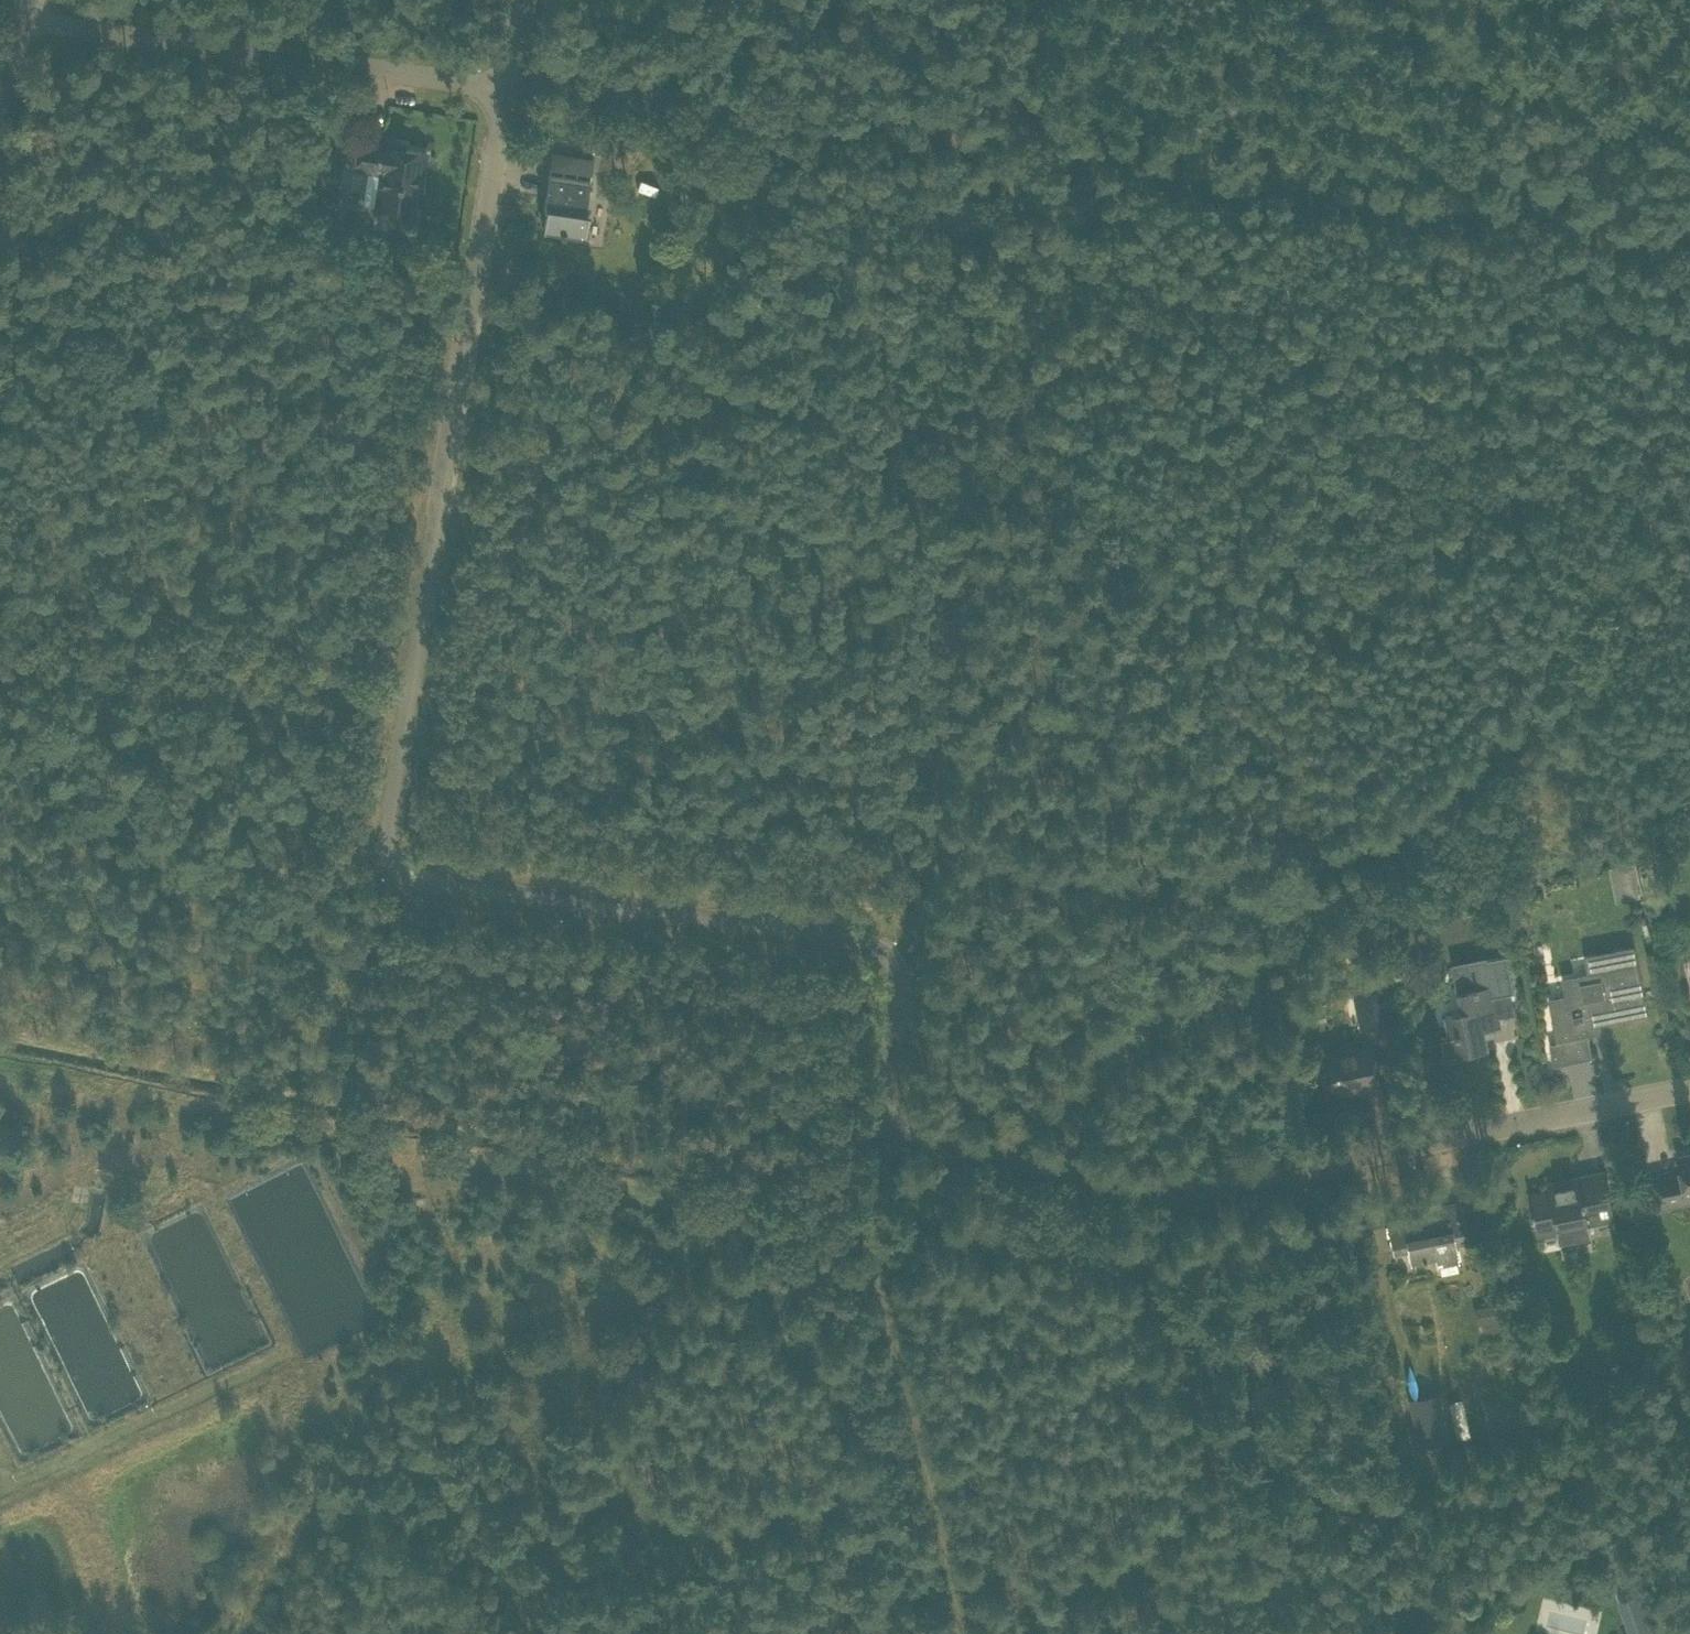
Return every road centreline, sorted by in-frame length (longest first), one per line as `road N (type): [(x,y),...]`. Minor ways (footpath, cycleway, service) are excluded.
road 1 (unclassified): [(882,1132),(899,983),(889,955),(872,941),(407,876),(389,854),(500,102)]
road 2 (unclassified): [(882,1132),(1174,1188),(1257,1178),(1689,1082)]
road 3 (unclassified): [(500,102),(12,30),(19,0)]
road 4 (track): [(0,1491),(280,1355)]
road 5 (track): [(168,1106),(0,1072)]

